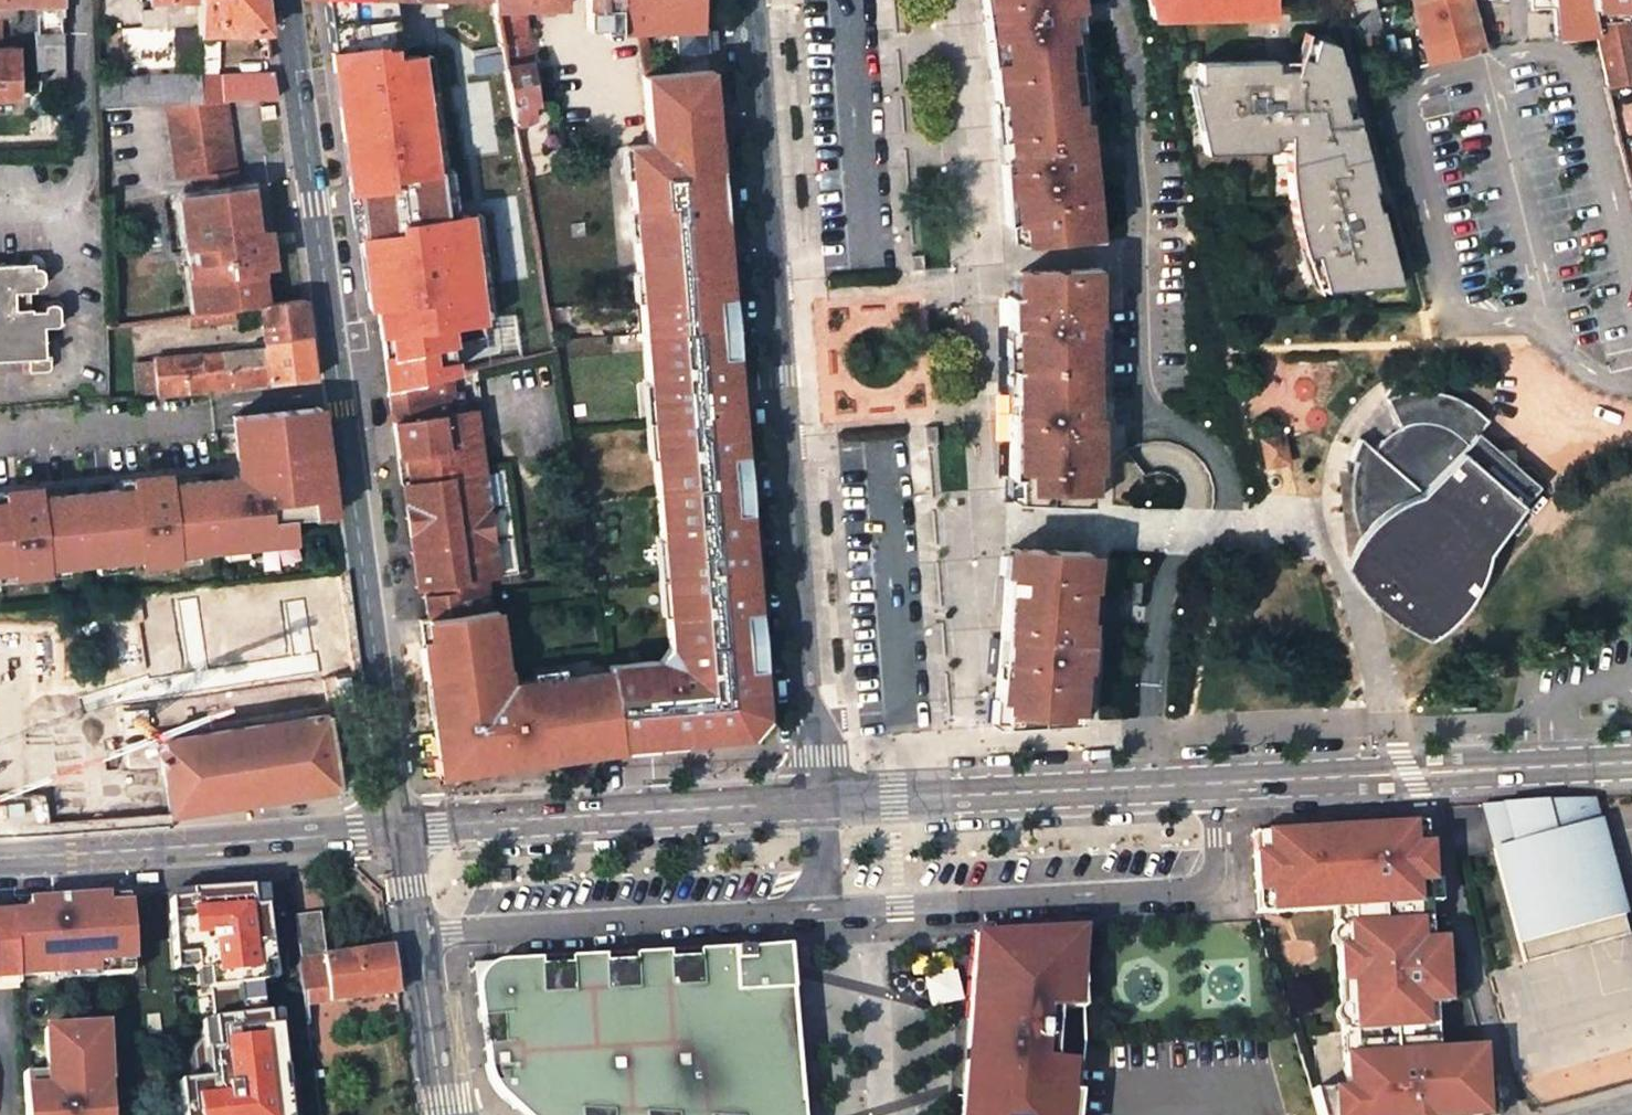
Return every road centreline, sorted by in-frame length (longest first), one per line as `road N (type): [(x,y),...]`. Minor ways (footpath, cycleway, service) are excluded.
road 1 (residential): [(418,949),(1213,907),(1215,788)]
road 2 (tertiary): [(290,0),(404,833)]
road 3 (residential): [(746,0),(811,808)]
road 4 (residential): [(1131,146),(1146,427),(1203,447),(1227,482),(1227,511),(1177,569),(1156,609),(1149,791)]
road 5 (residential): [(1215,788),(1631,766)]
road 6 (residential): [(404,833),(811,808)]
road 7 (residential): [(0,854),(404,833)]
road 8 (residential): [(811,808),(1149,791)]
road 9 (tertiary): [(438,1114),(418,949)]

